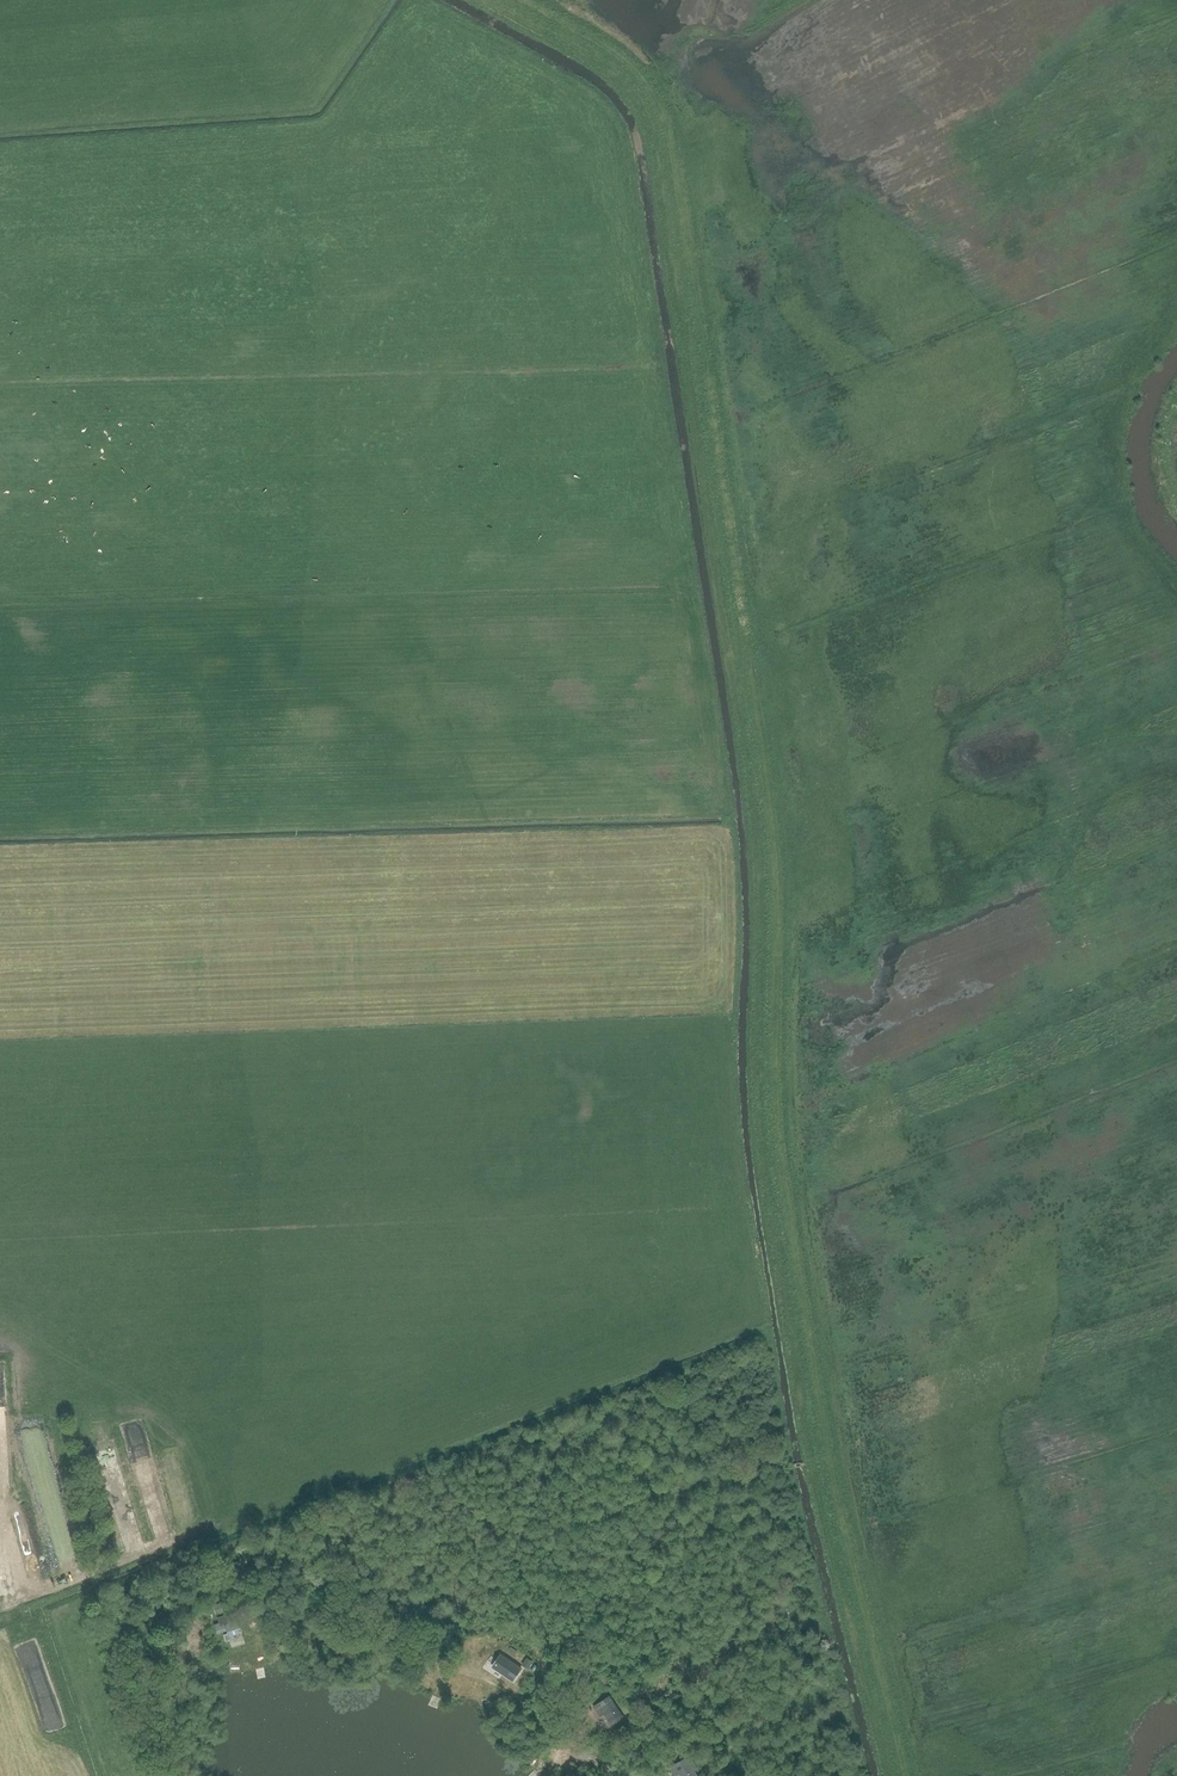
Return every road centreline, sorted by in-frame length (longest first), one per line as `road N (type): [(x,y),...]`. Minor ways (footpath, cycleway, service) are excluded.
road 1 (track): [(612,1775),(492,1679),(341,1639),(261,1632)]

